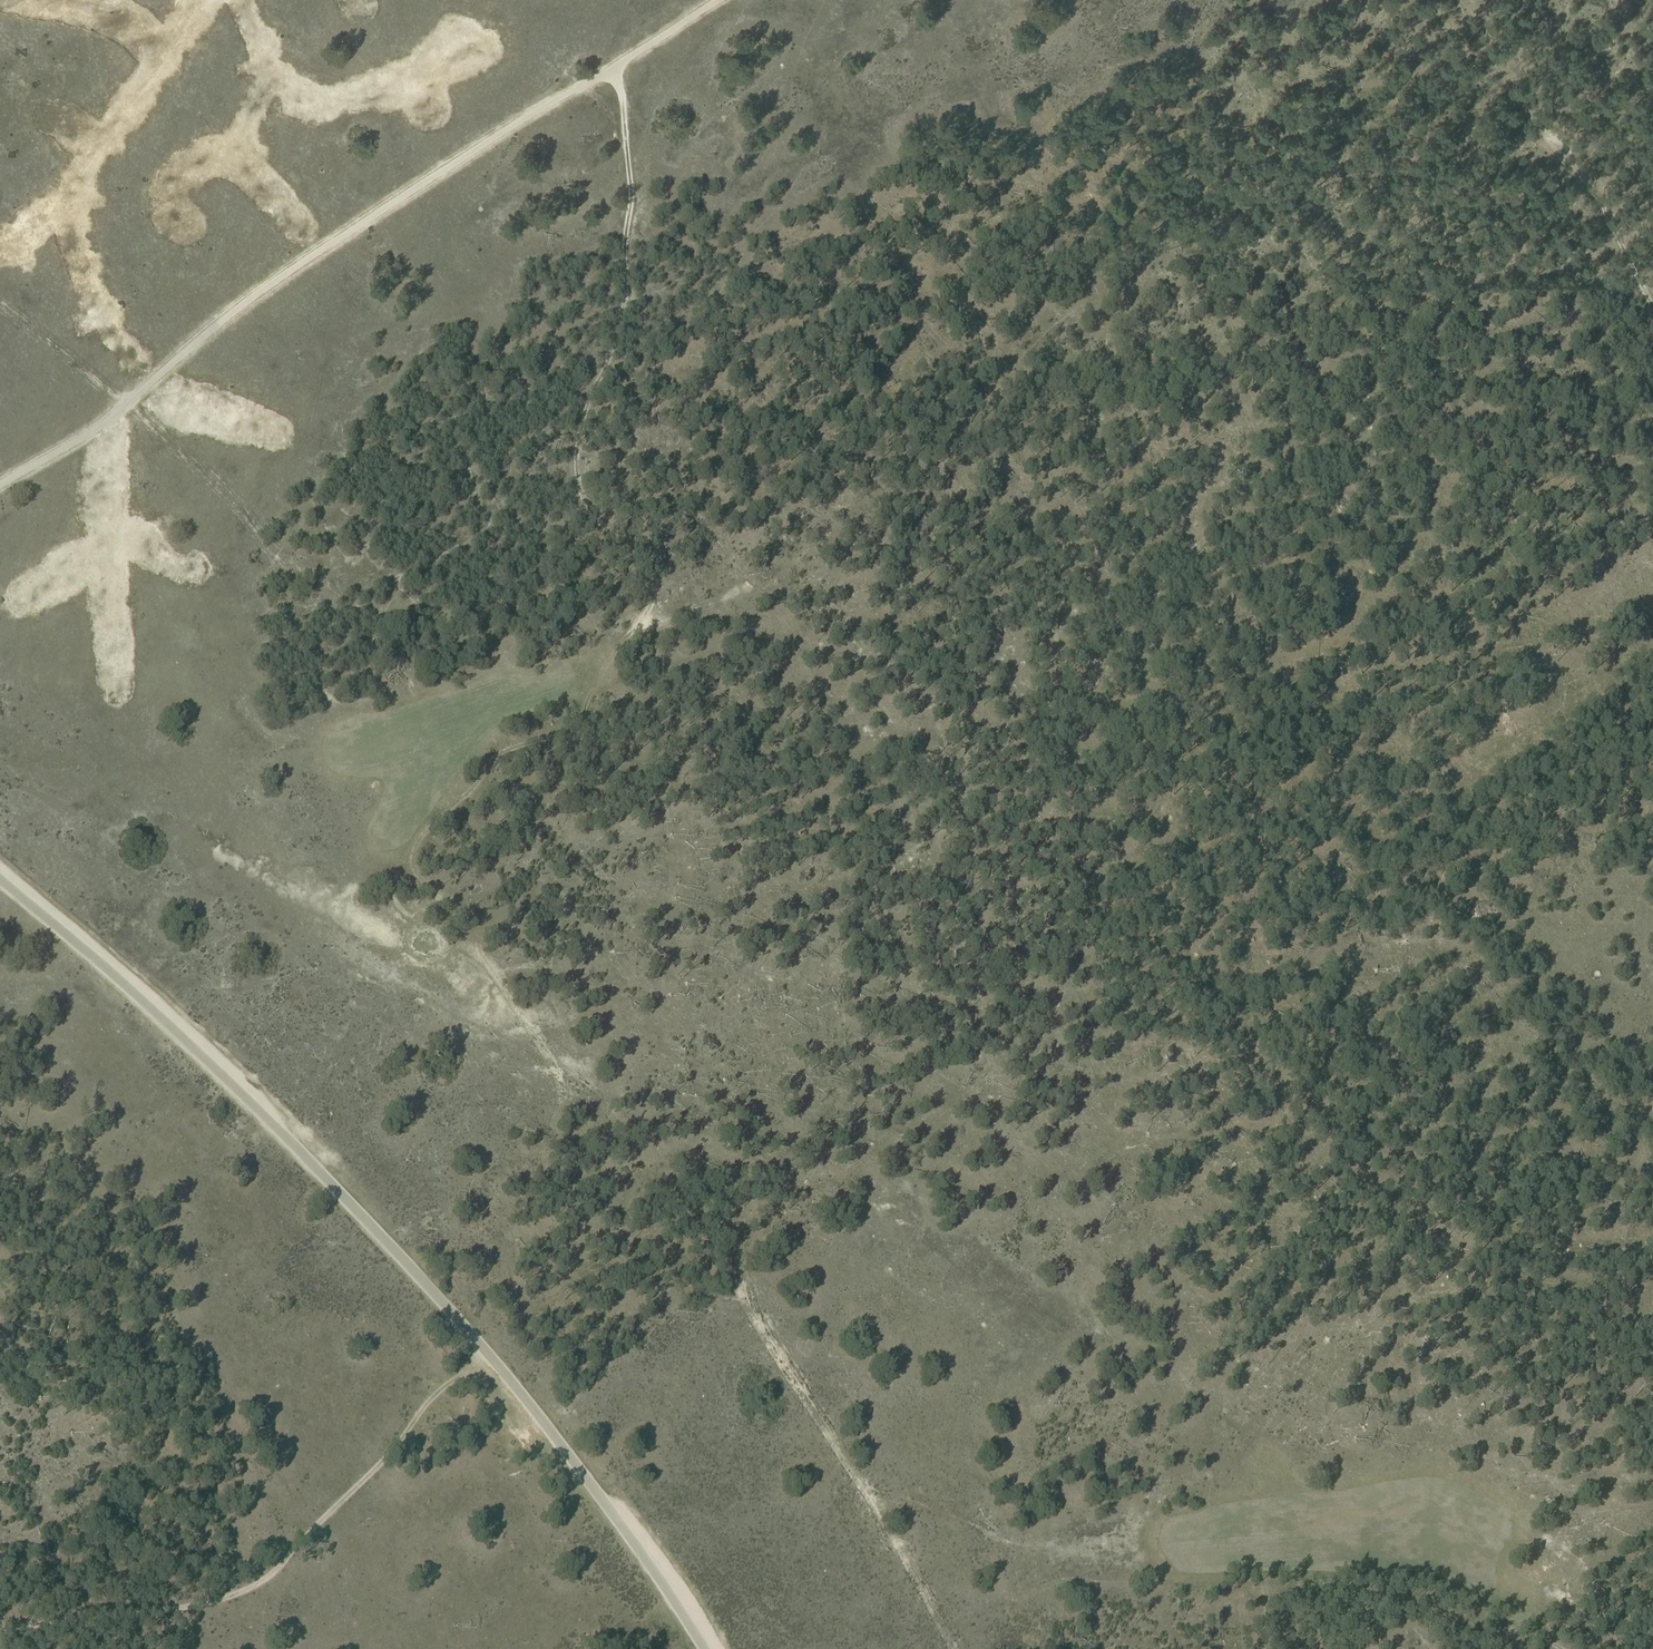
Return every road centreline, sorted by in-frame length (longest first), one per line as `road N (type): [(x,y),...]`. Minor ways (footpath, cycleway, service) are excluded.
road 1 (unclassified): [(704,1648),(602,1499),(446,1306),(167,1024),(0,881)]
road 2 (track): [(481,1347),(254,1586),(230,1597),(0,1626)]
road 3 (track): [(616,67),(628,183),(625,280),(608,360),(589,385),(572,467),(596,525),(649,577),(651,612)]
road 4 (track): [(1456,0),(1583,181)]

